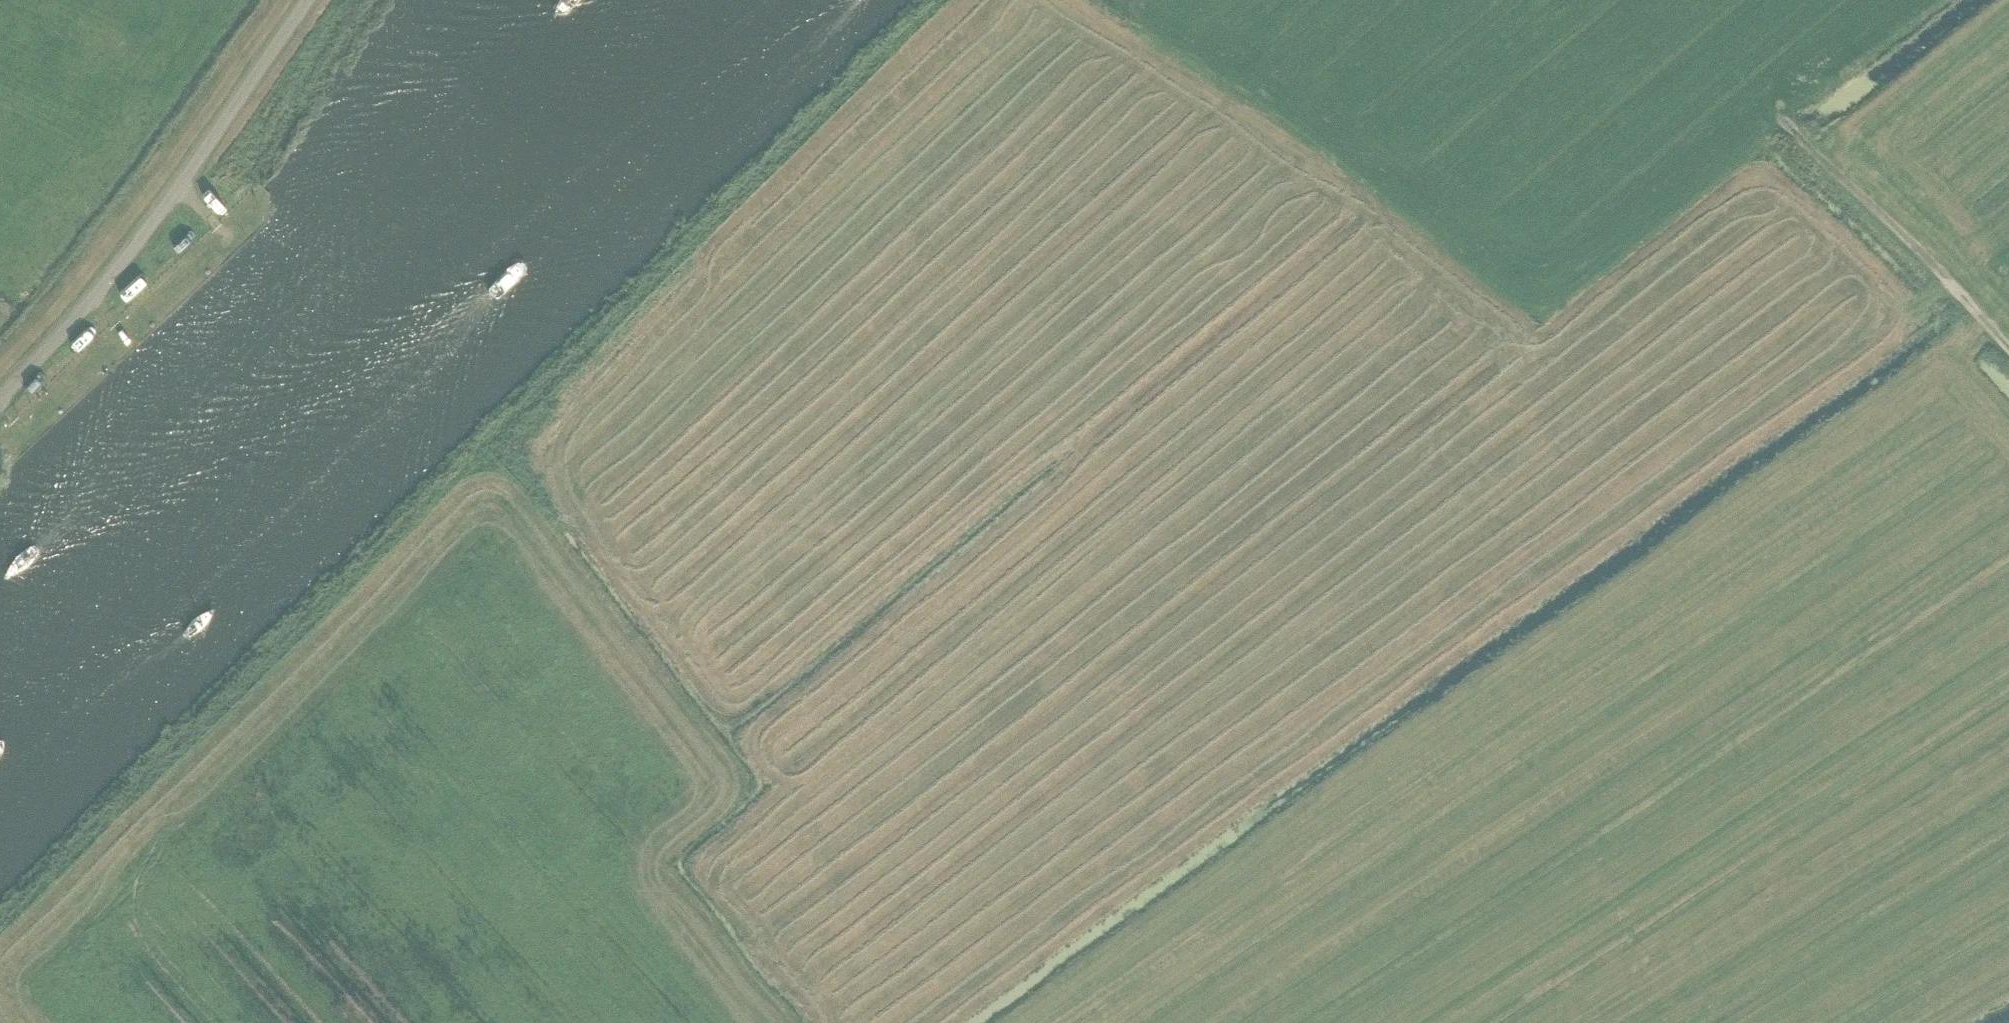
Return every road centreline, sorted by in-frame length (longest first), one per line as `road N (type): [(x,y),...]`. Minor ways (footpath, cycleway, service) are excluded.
road 1 (unclassified): [(0,402),(180,188),(309,0)]
road 2 (track): [(1789,129),(2008,348)]

